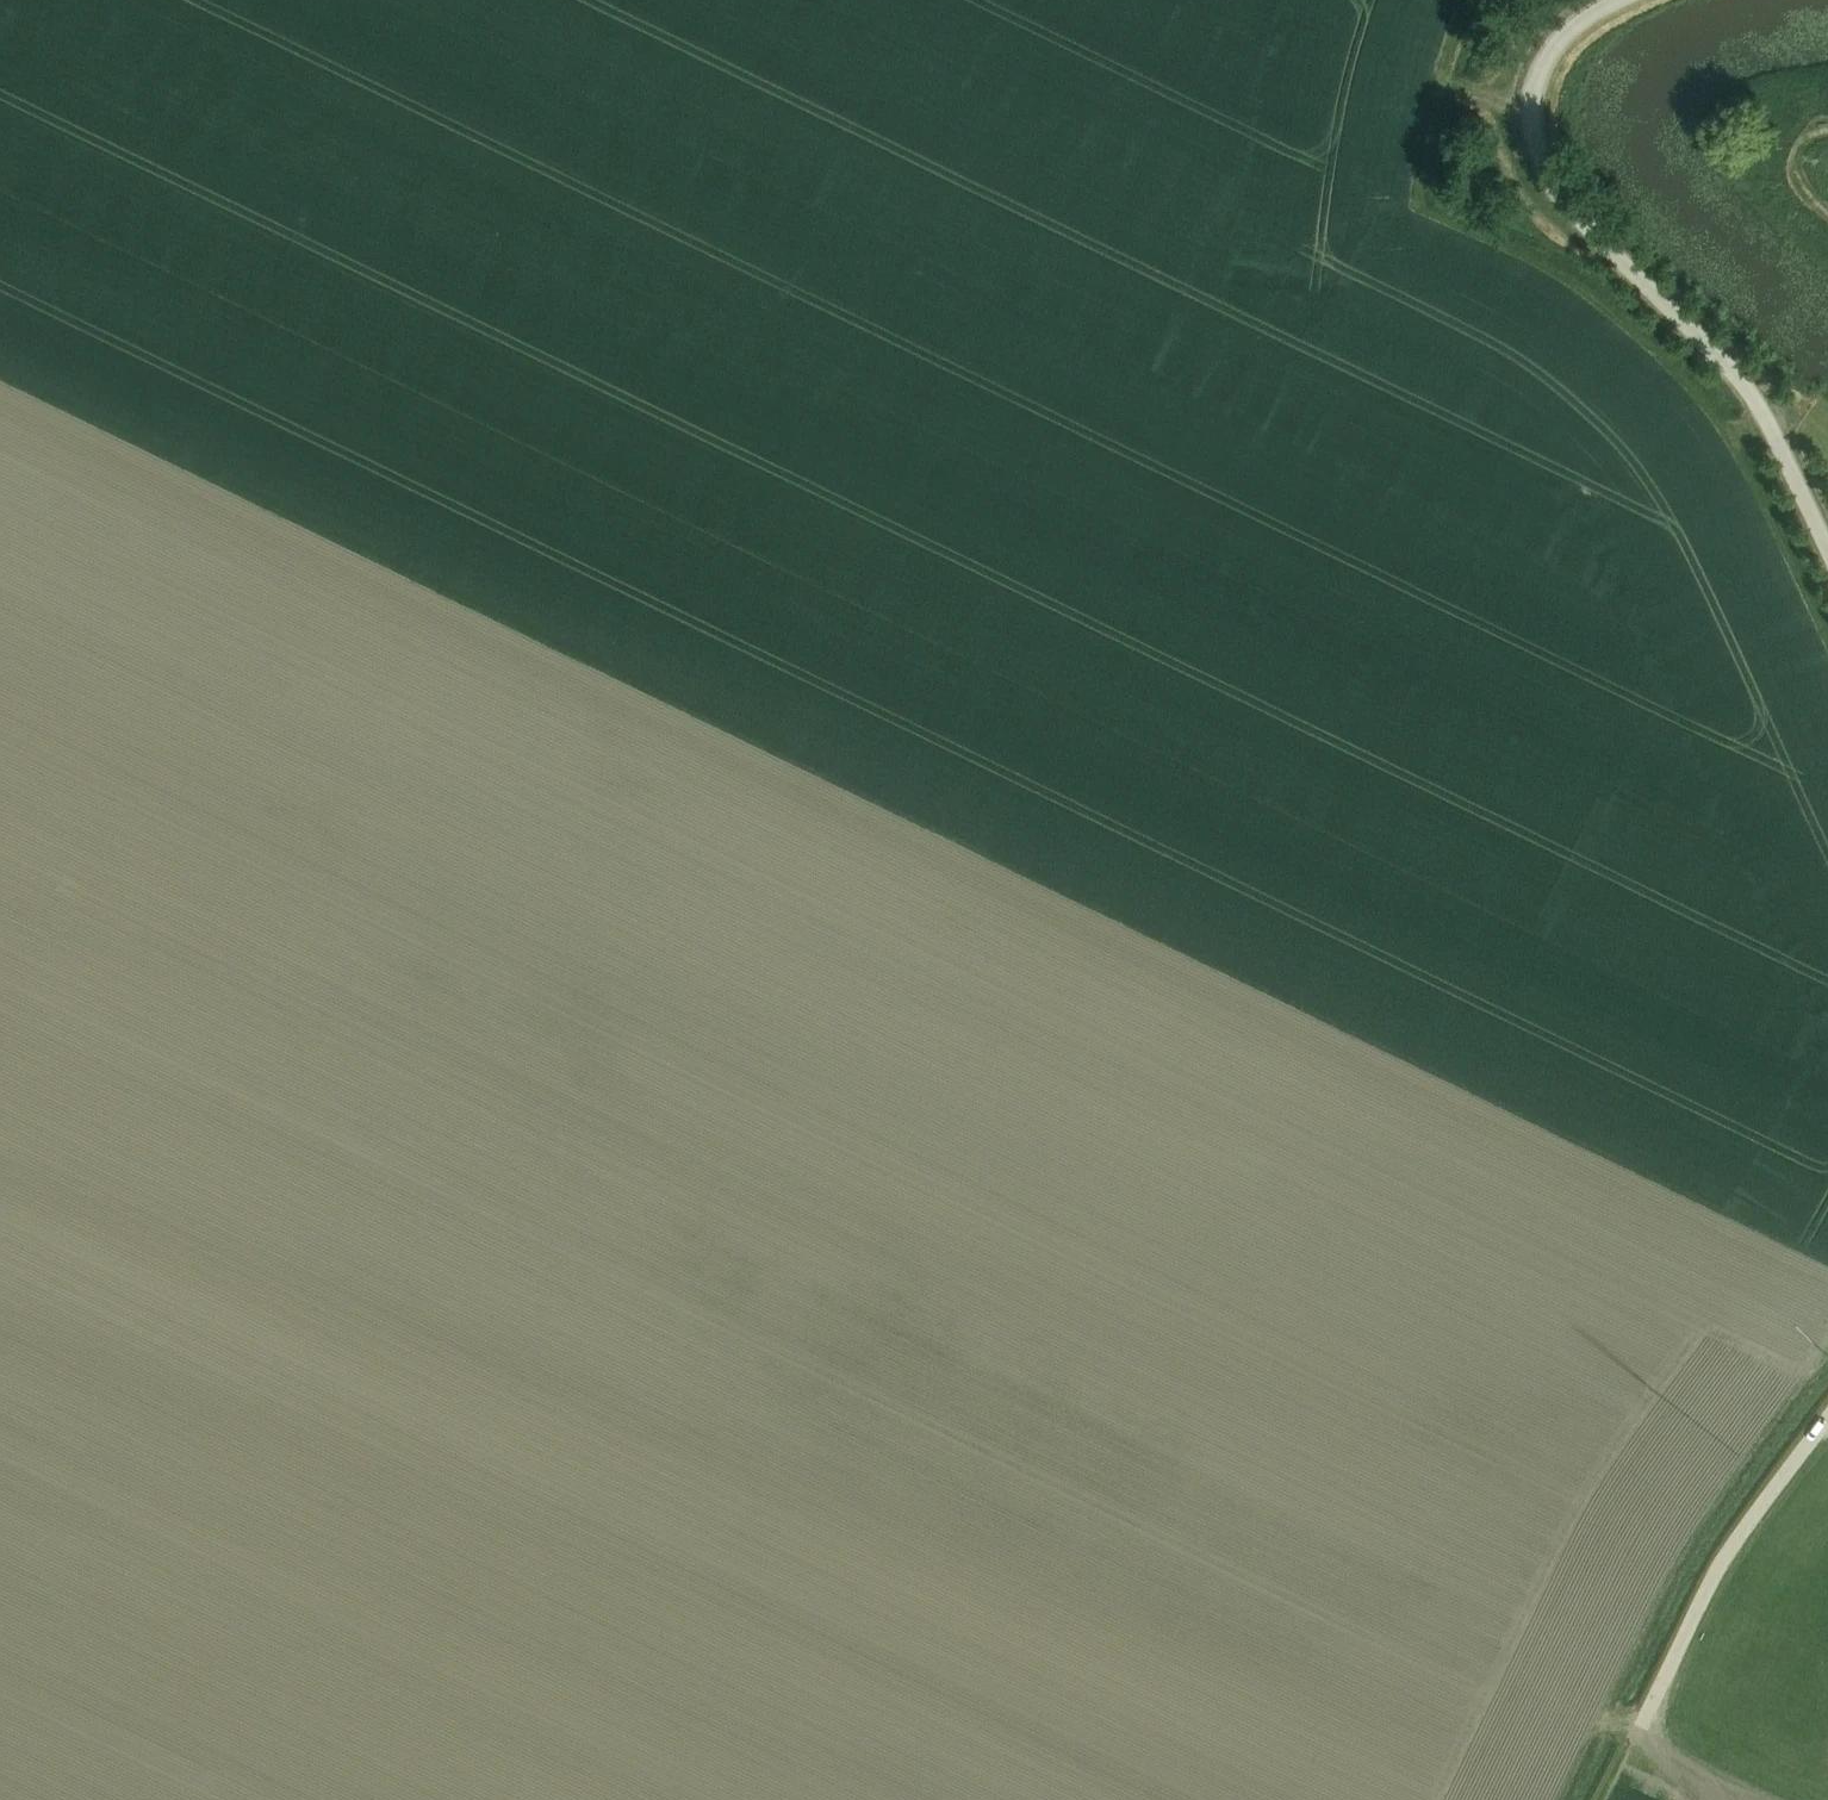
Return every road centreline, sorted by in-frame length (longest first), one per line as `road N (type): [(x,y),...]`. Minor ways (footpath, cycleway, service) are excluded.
road 1 (unclassified): [(1827,551),(1734,374),(1570,208),(1543,163),(1532,115),(1539,72),(1573,29),(1625,0)]
road 2 (track): [(1827,1421),(1724,1563),(1637,1734)]

